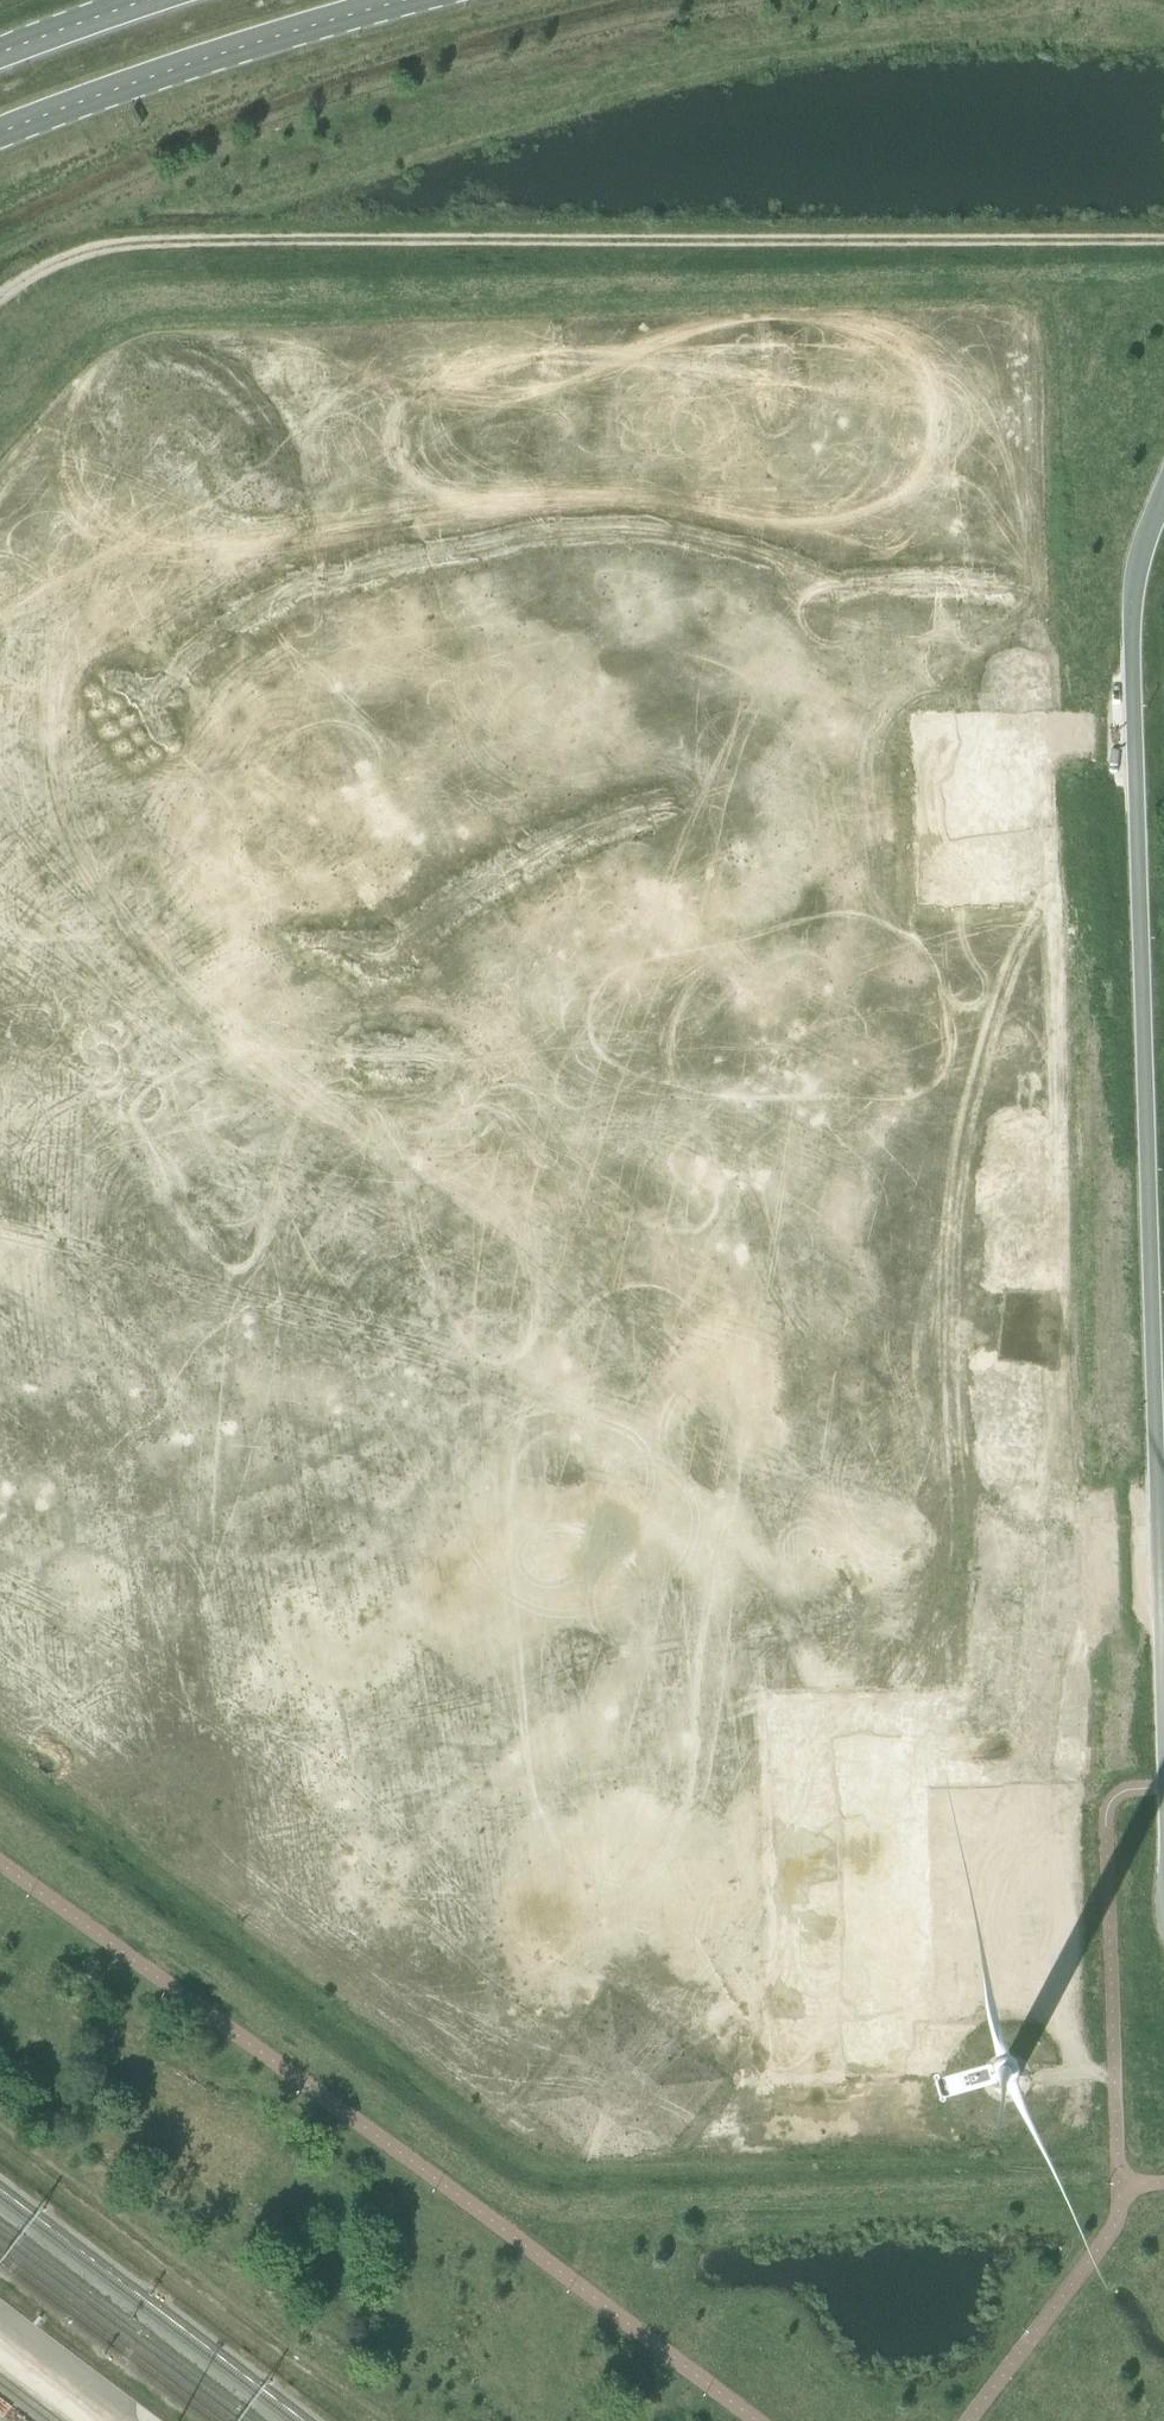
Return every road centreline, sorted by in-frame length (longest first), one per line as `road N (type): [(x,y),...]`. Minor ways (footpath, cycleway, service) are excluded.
road 1 (unclassified): [(1163,499),(1128,588),(1163,1676)]
road 2 (primary): [(0,141),(141,84),(421,0)]
road 3 (primary): [(169,0),(0,61)]

